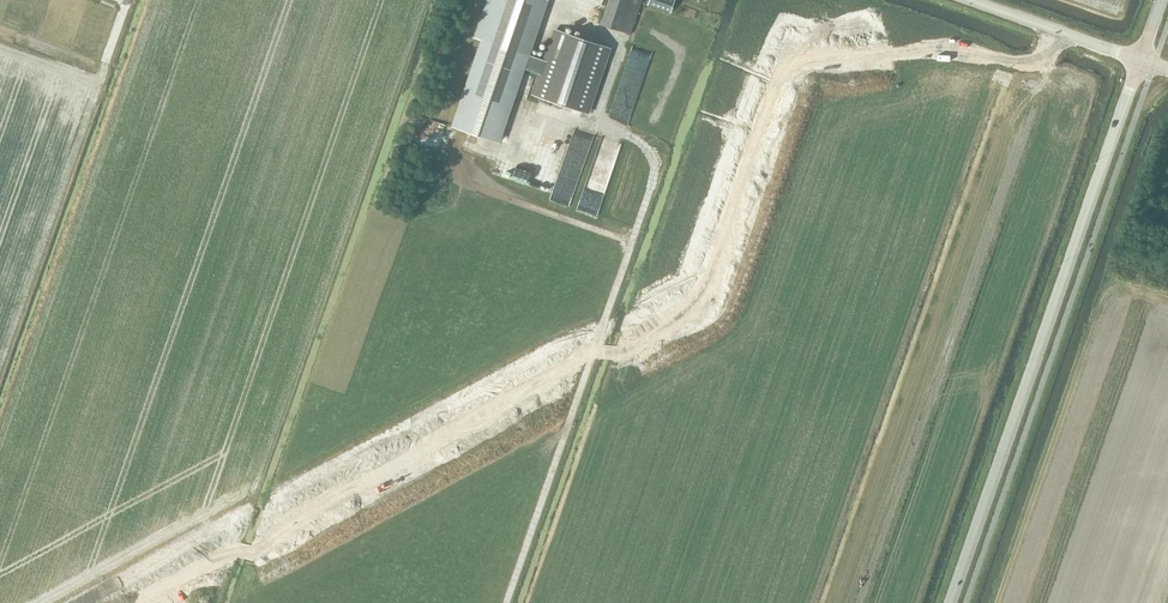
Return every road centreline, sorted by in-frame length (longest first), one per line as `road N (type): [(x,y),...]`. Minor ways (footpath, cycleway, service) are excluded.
road 1 (tertiary): [(950,602),(1141,60)]
road 2 (unclassified): [(1141,60),(970,0)]

